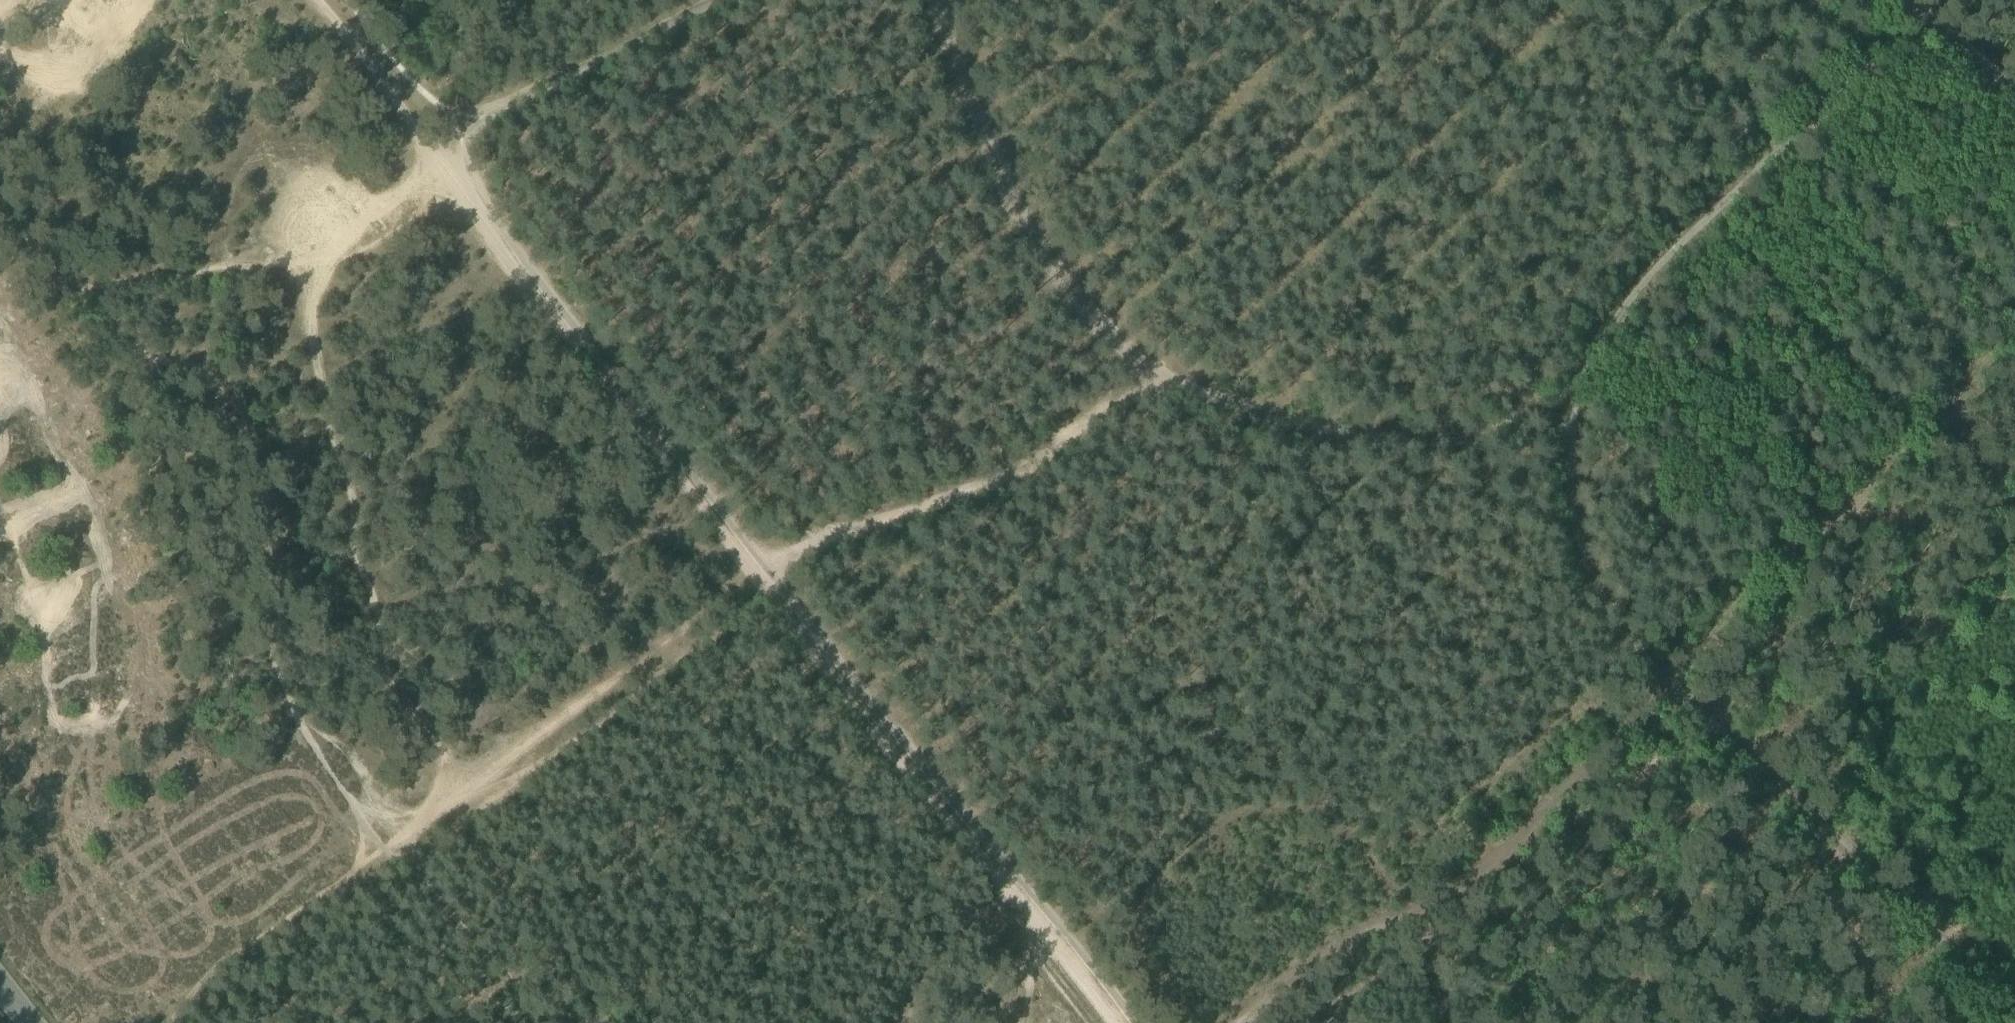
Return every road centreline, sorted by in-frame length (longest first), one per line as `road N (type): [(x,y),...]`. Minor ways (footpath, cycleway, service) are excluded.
road 1 (track): [(2014,1008),(1667,686),(1601,600),(1578,550),(1569,486),(1573,413),(1598,340),(1645,274),(1918,18)]
road 2 (track): [(315,0),(754,577),(1032,922)]
road 3 (unclassified): [(2014,101),(1898,0)]
road 4 (track): [(1032,922),(1112,1022)]

